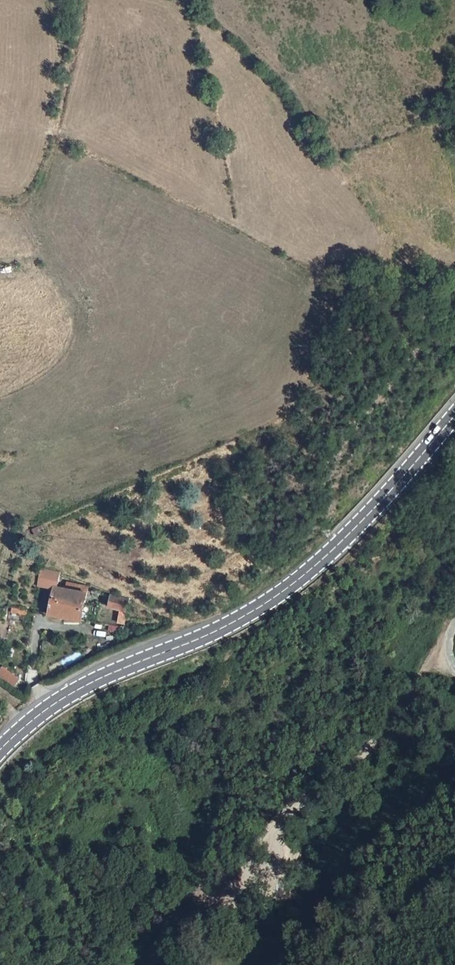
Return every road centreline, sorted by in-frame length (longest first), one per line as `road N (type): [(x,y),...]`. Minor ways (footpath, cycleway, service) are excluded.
road 1 (secondary): [(454,415),(340,544),(291,584),(203,637),(75,692),(0,751)]

